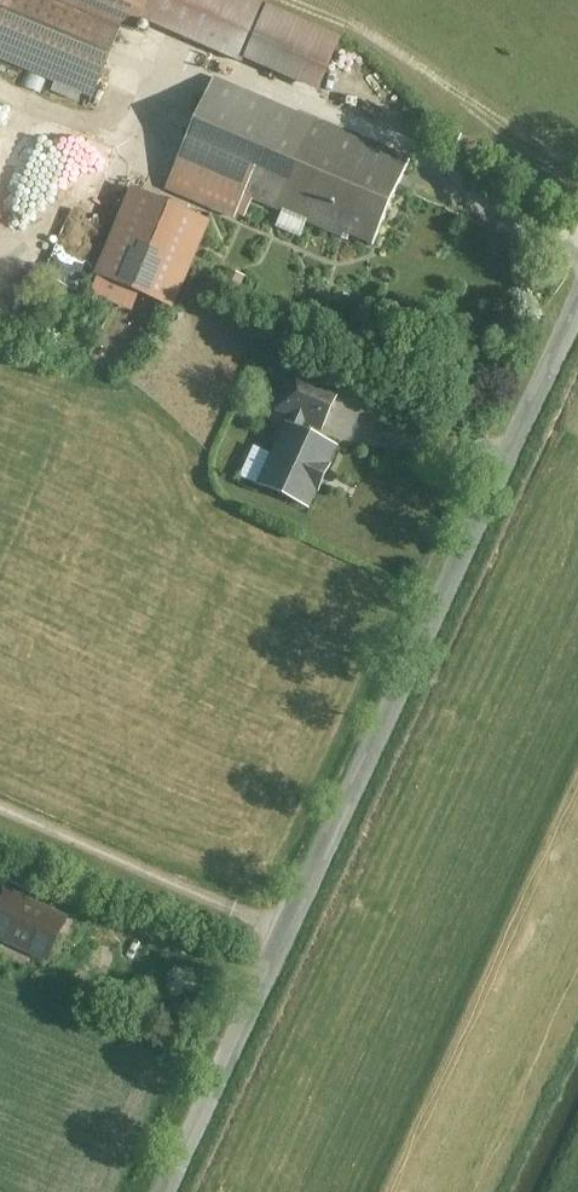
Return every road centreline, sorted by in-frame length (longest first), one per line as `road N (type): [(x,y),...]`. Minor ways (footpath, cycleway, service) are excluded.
road 1 (tertiary): [(577,318),(169,1191)]
road 2 (track): [(0,807),(288,936)]

